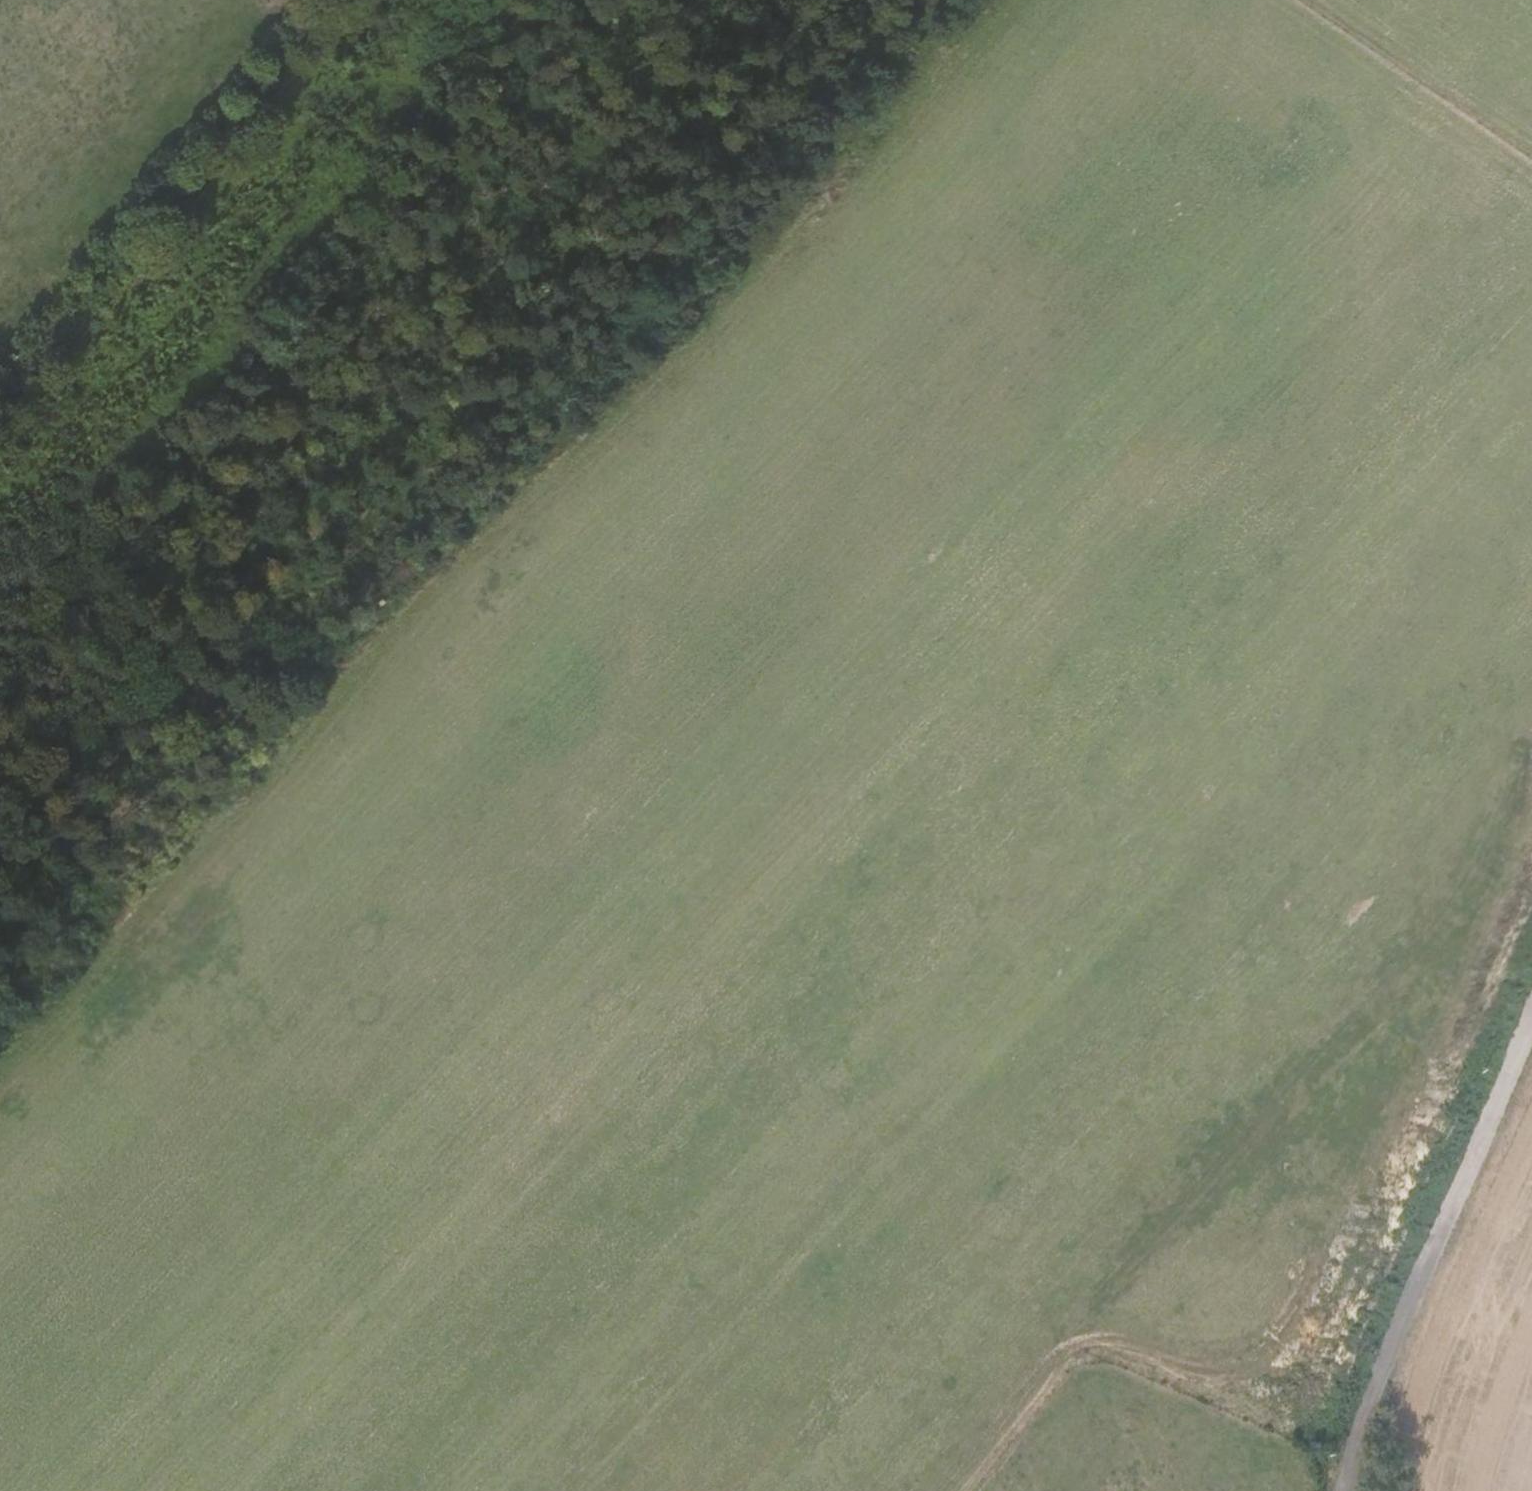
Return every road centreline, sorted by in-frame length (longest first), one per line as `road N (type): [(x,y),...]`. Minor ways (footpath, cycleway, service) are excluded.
road 1 (track): [(1360,1490),(1392,1343),(1531,1009)]

